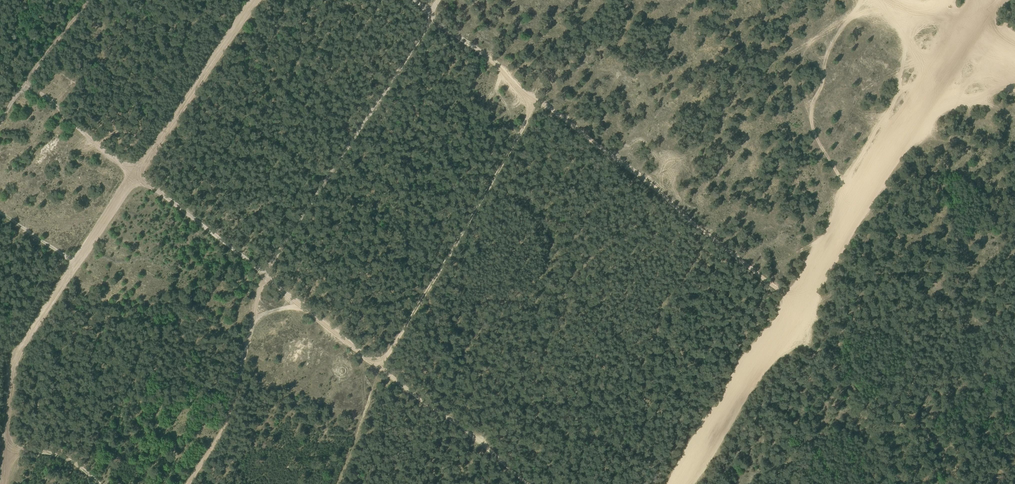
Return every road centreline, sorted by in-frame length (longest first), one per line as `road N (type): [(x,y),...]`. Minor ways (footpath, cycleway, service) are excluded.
road 1 (track): [(27,82),(529,483)]
road 2 (track): [(254,0),(19,349),(2,483)]
road 3 (track): [(418,0),(432,22),(828,322)]
road 4 (track): [(980,0),(792,296)]
road 5 (track): [(187,483),(233,406),(265,274)]
road 6 (track): [(0,125),(87,0)]

